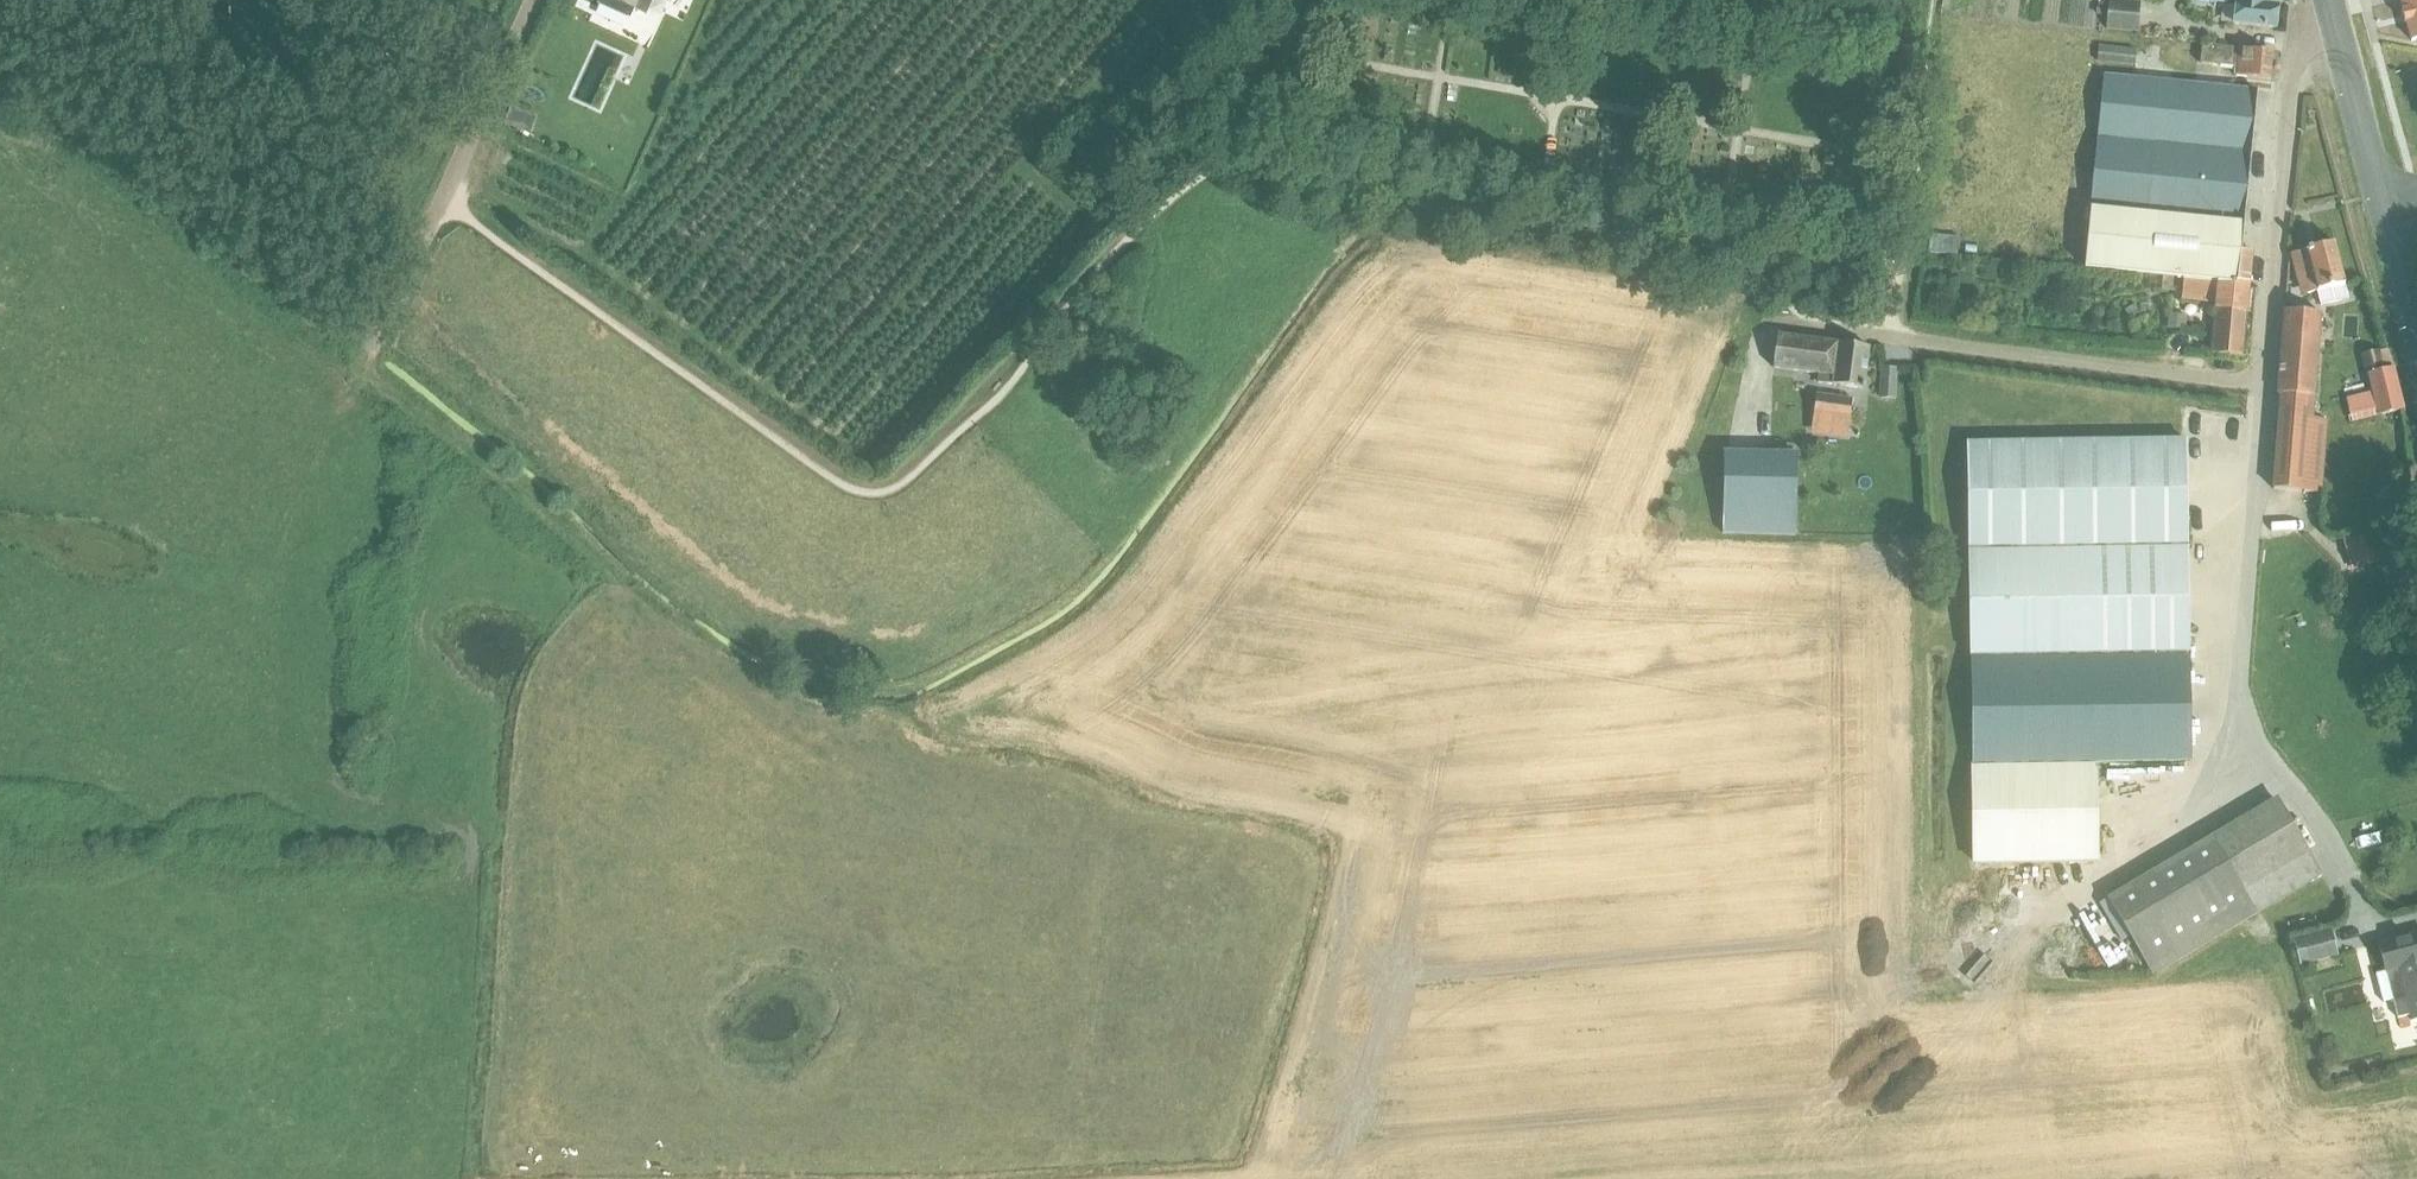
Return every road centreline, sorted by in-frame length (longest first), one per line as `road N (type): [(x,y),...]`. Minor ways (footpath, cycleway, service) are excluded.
road 1 (residential): [(1767,321),(2262,382),(2285,95),(2306,20),(2332,10)]
road 2 (residential): [(378,342),(447,209),(537,0)]
road 3 (secondary): [(2380,203),(2332,10)]
road 4 (secondary): [(2416,347),(2380,203)]

